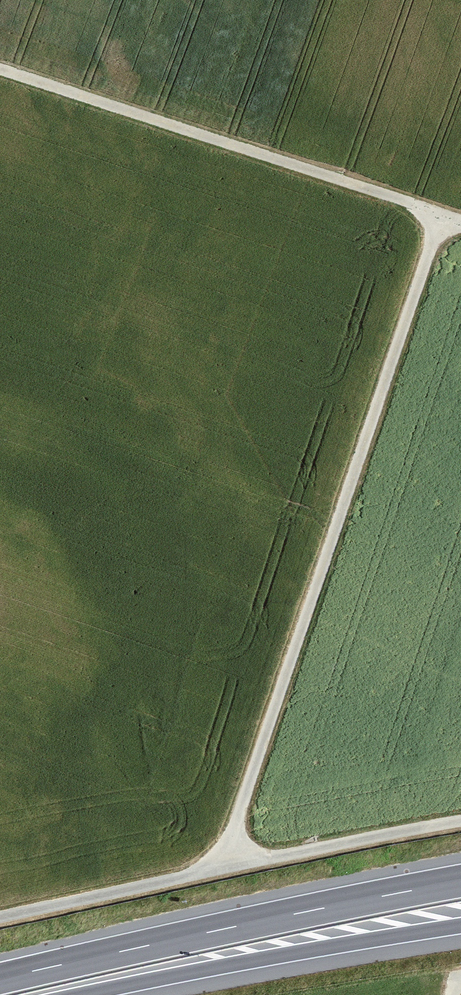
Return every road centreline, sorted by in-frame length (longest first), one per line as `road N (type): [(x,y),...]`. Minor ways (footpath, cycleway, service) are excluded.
road 1 (track): [(233,866),(245,795),(444,214)]
road 2 (track): [(0,69),(460,219)]
road 3 (trunk): [(460,881),(0,979)]
road 4 (track): [(0,918),(460,821)]
road 5 (trunk): [(80,994),(460,926)]

